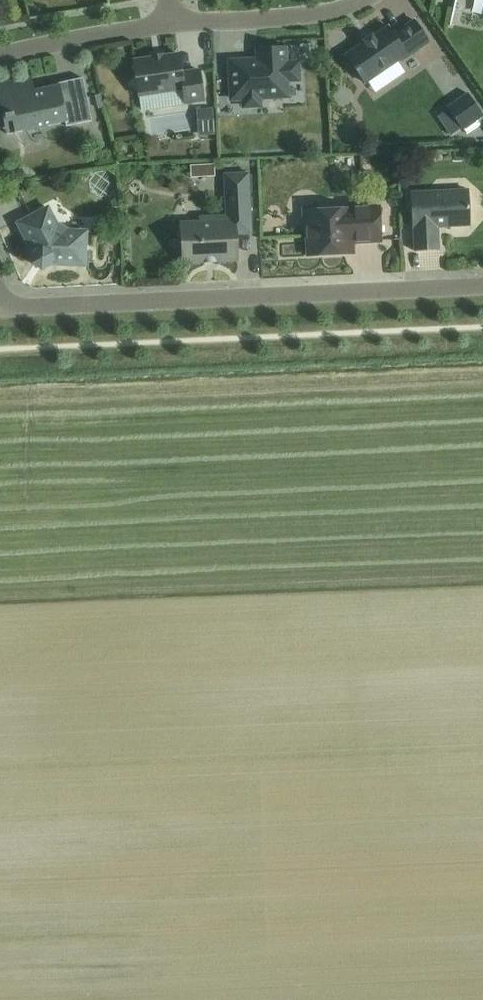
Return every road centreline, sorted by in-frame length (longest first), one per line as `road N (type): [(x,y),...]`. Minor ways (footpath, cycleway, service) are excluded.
road 1 (residential): [(482,286),(29,306),(0,291)]
road 2 (residential): [(173,25),(294,18),(367,0)]
road 3 (residential): [(0,56),(173,25)]

